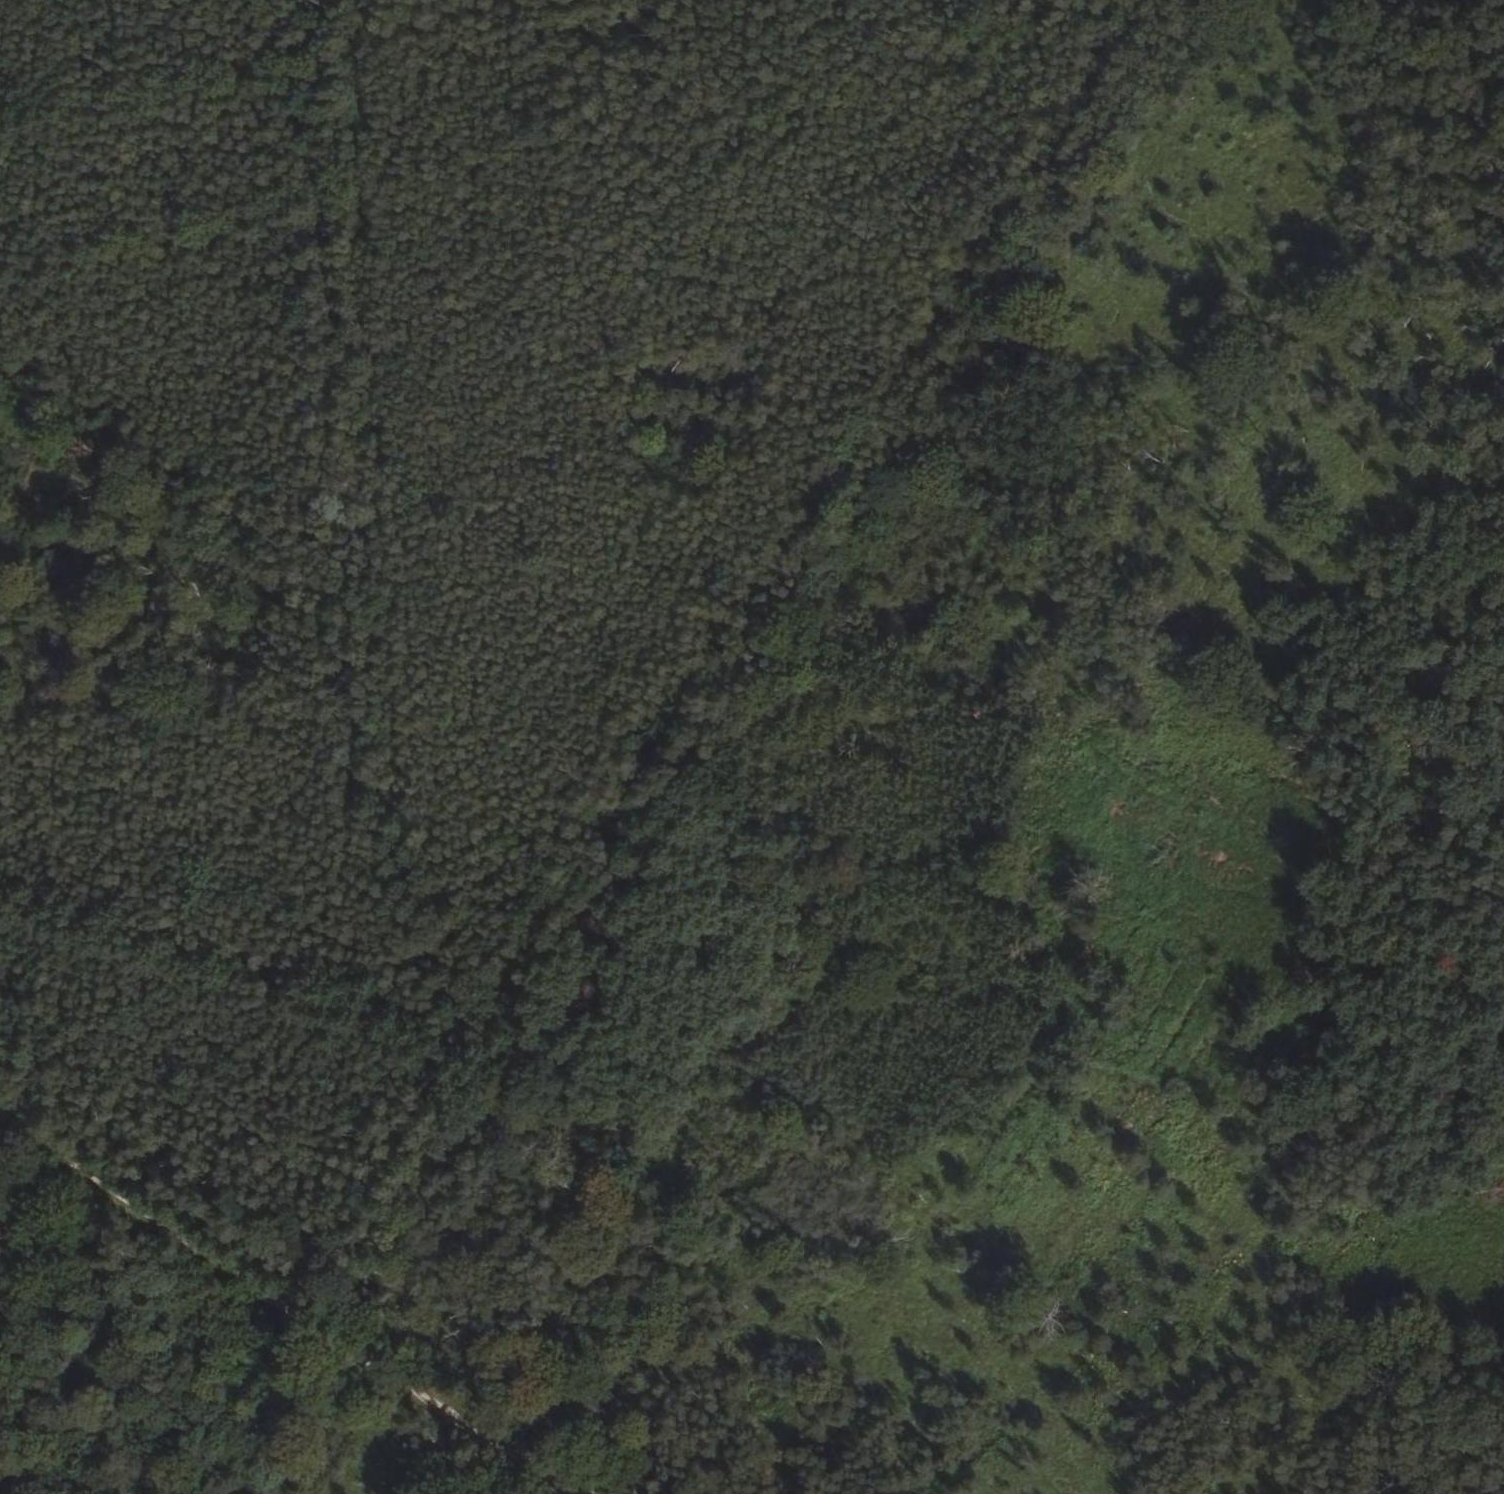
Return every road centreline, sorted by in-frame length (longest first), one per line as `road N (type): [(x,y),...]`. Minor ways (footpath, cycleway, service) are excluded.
road 1 (track): [(502,998),(1140,0)]
road 2 (track): [(292,1316),(0,1124)]
road 3 (track): [(566,1493),(292,1316)]

